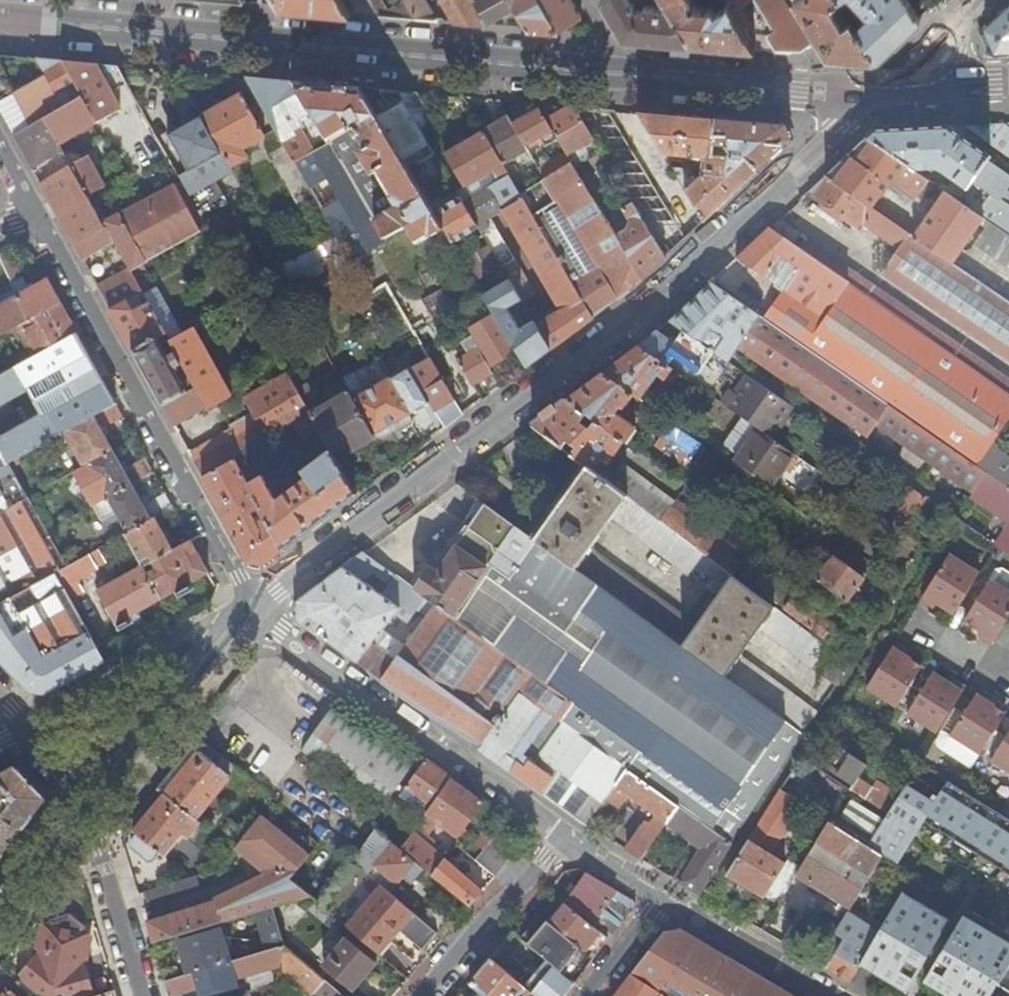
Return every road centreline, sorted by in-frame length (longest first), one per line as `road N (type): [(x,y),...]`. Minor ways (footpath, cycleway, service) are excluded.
road 1 (residential): [(251,605),(591,354),(846,128),(910,89)]
road 2 (secondary): [(0,18),(629,77)]
road 3 (residential): [(41,219),(251,605)]
road 4 (residential): [(251,605),(269,628),(563,836)]
road 5 (secondary): [(629,77),(910,89)]
road 6 (residential): [(85,803),(251,605)]
road 7 (residential): [(428,995),(563,836)]
road 8 (residential): [(145,995),(85,803)]
road 9 (residential): [(660,899),(830,995)]
road 10 (residential): [(0,905),(85,803)]
road 11 (residential): [(660,899),(584,995)]
road 12 (residential): [(910,89),(991,0)]

